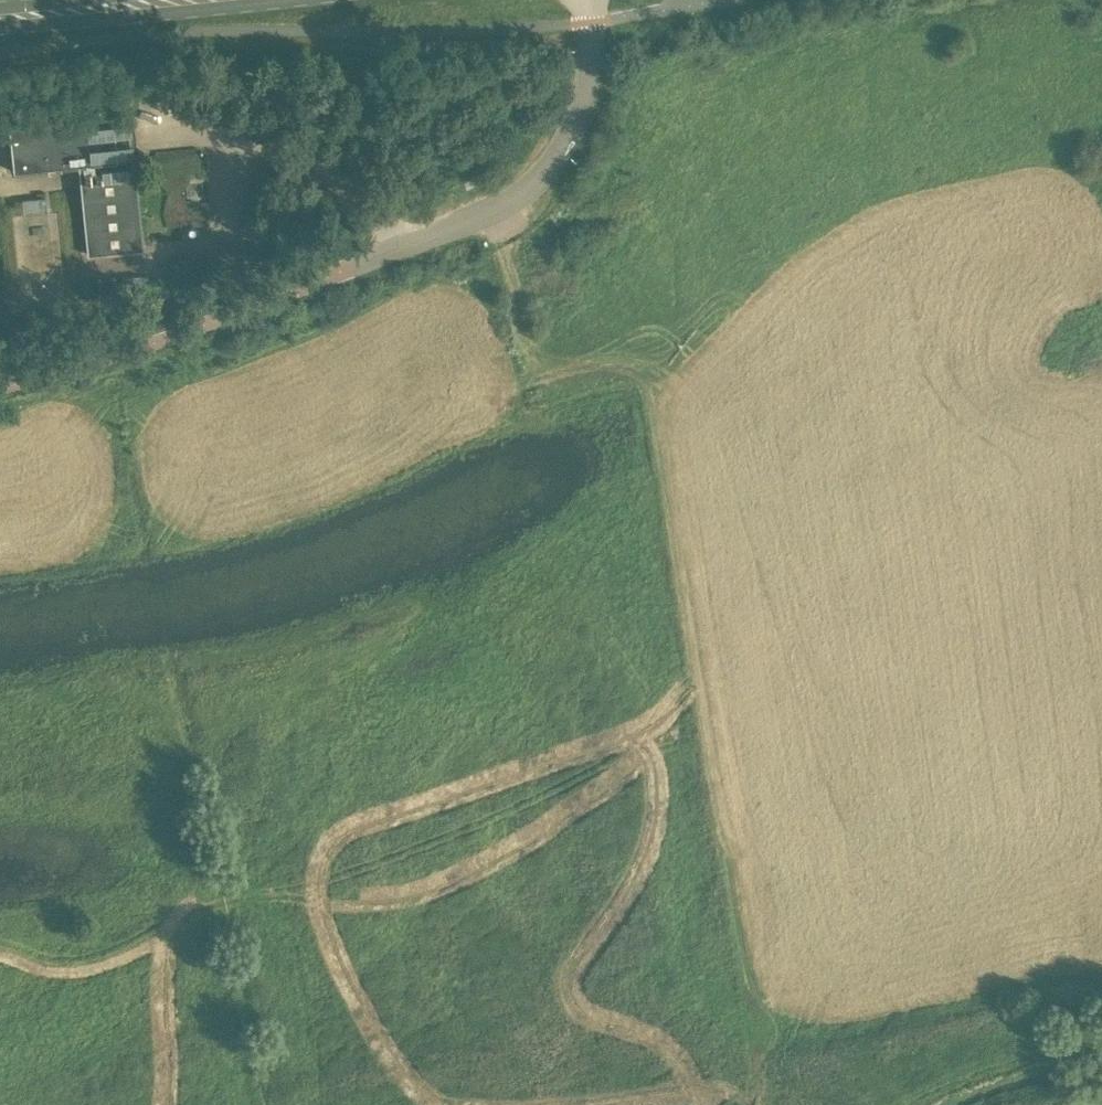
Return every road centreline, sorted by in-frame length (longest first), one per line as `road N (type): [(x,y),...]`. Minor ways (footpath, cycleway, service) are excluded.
road 1 (track): [(756,1104),(648,356),(535,363),(508,273)]
road 2 (unclassified): [(397,248),(494,208),(548,165),(586,87),(588,0)]
road 3 (primary): [(0,19),(109,19),(286,0)]

